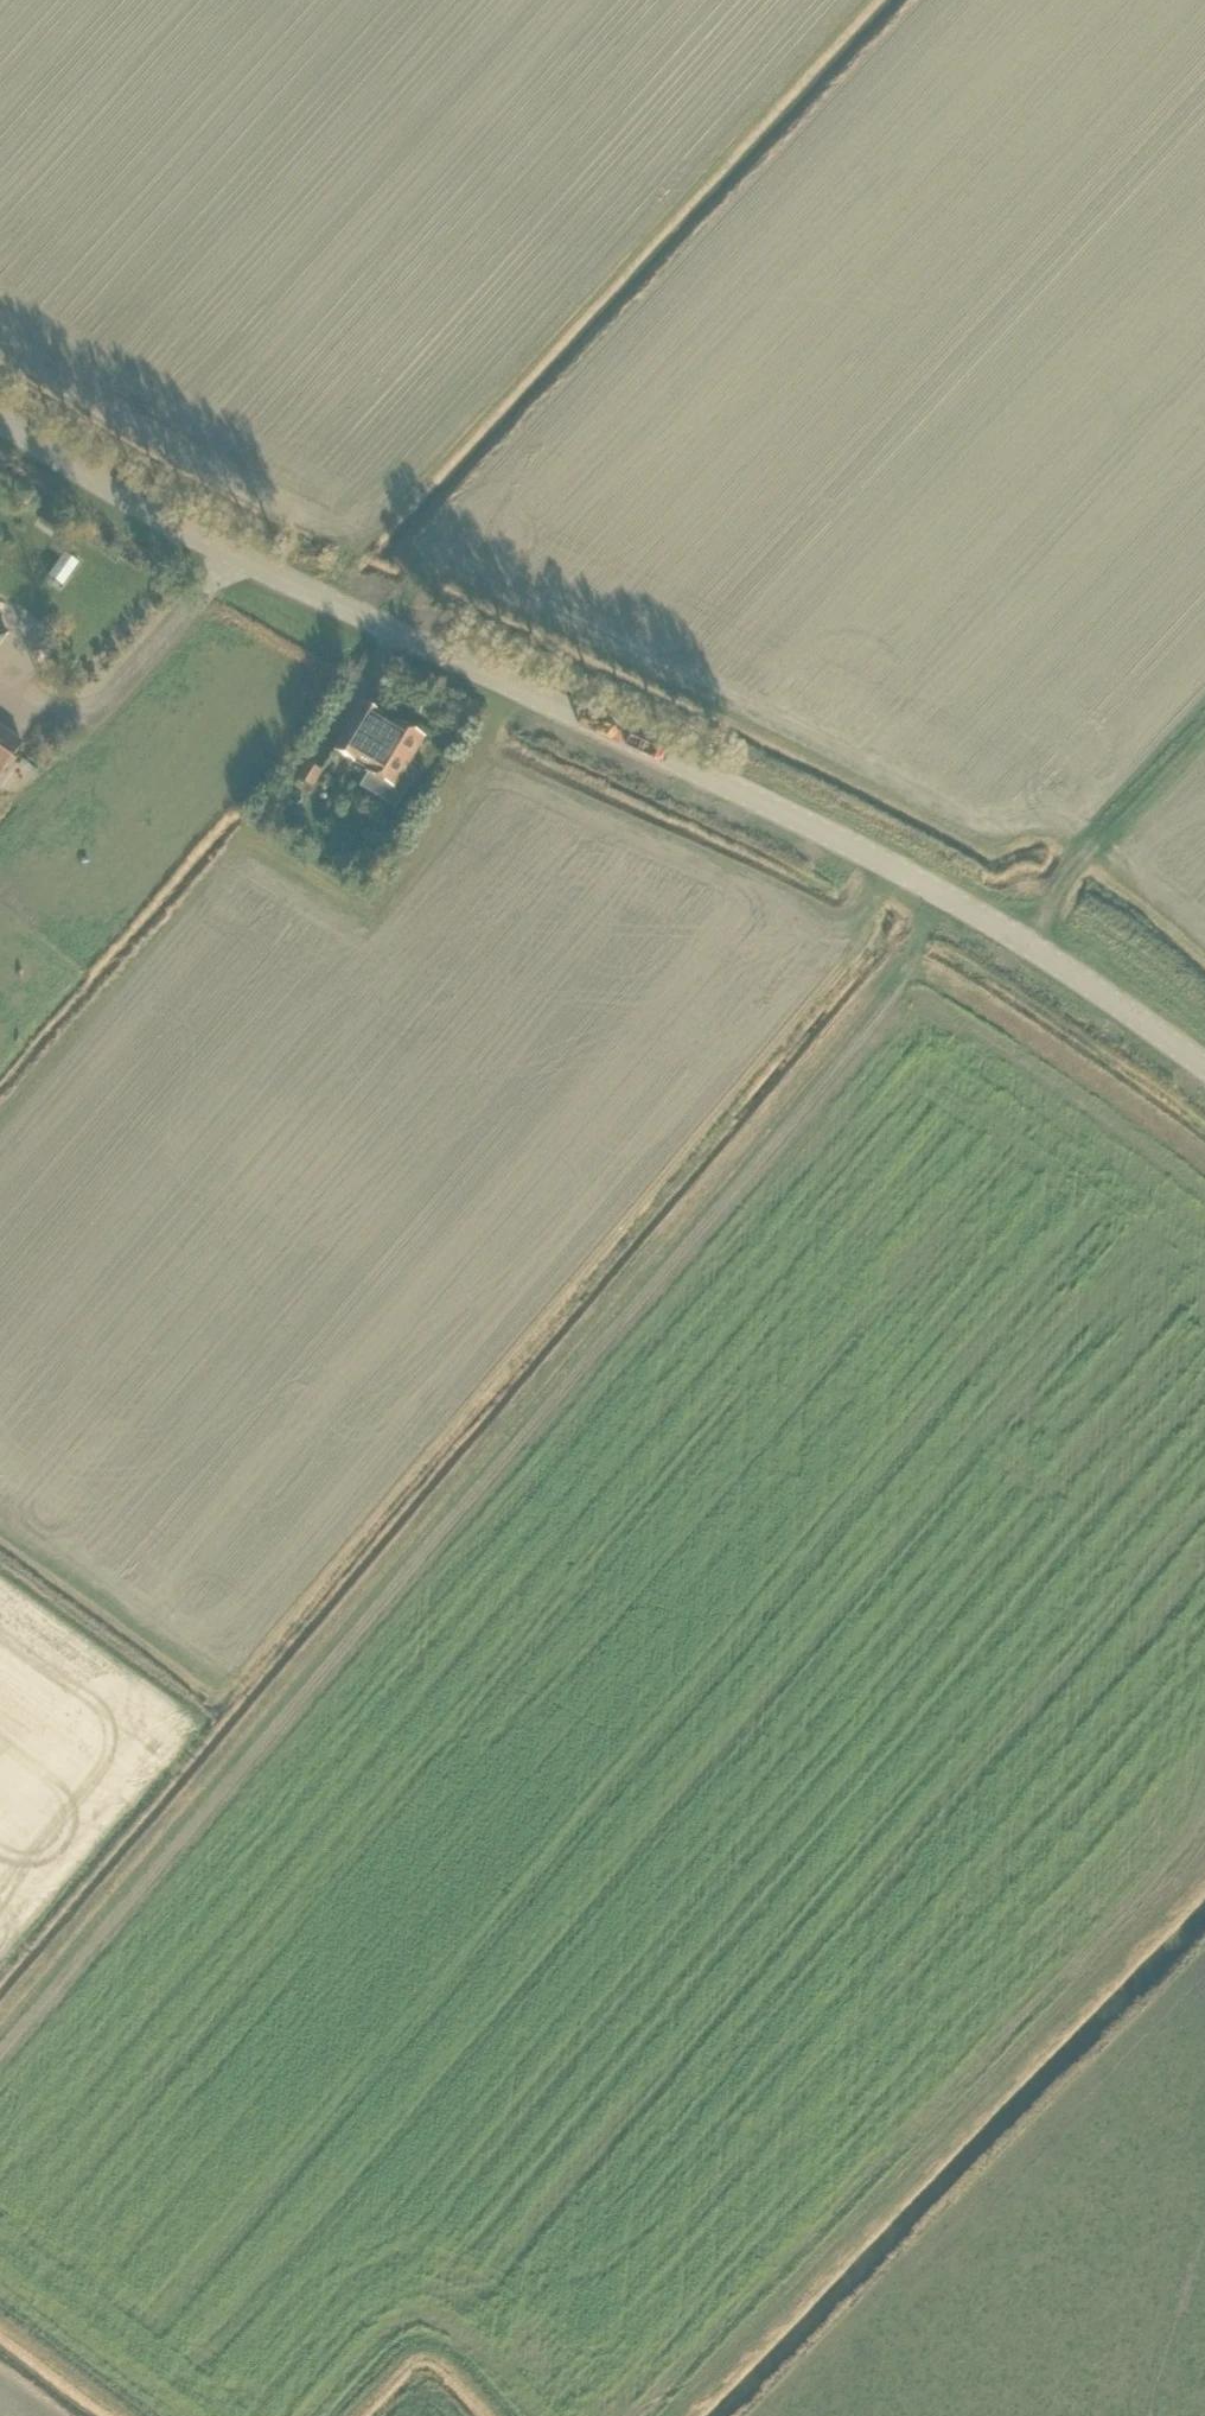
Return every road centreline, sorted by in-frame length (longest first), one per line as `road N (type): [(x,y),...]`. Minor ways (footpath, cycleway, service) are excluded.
road 1 (tertiary): [(1204,1070),(1045,960),(855,851),(206,545),(0,423)]

